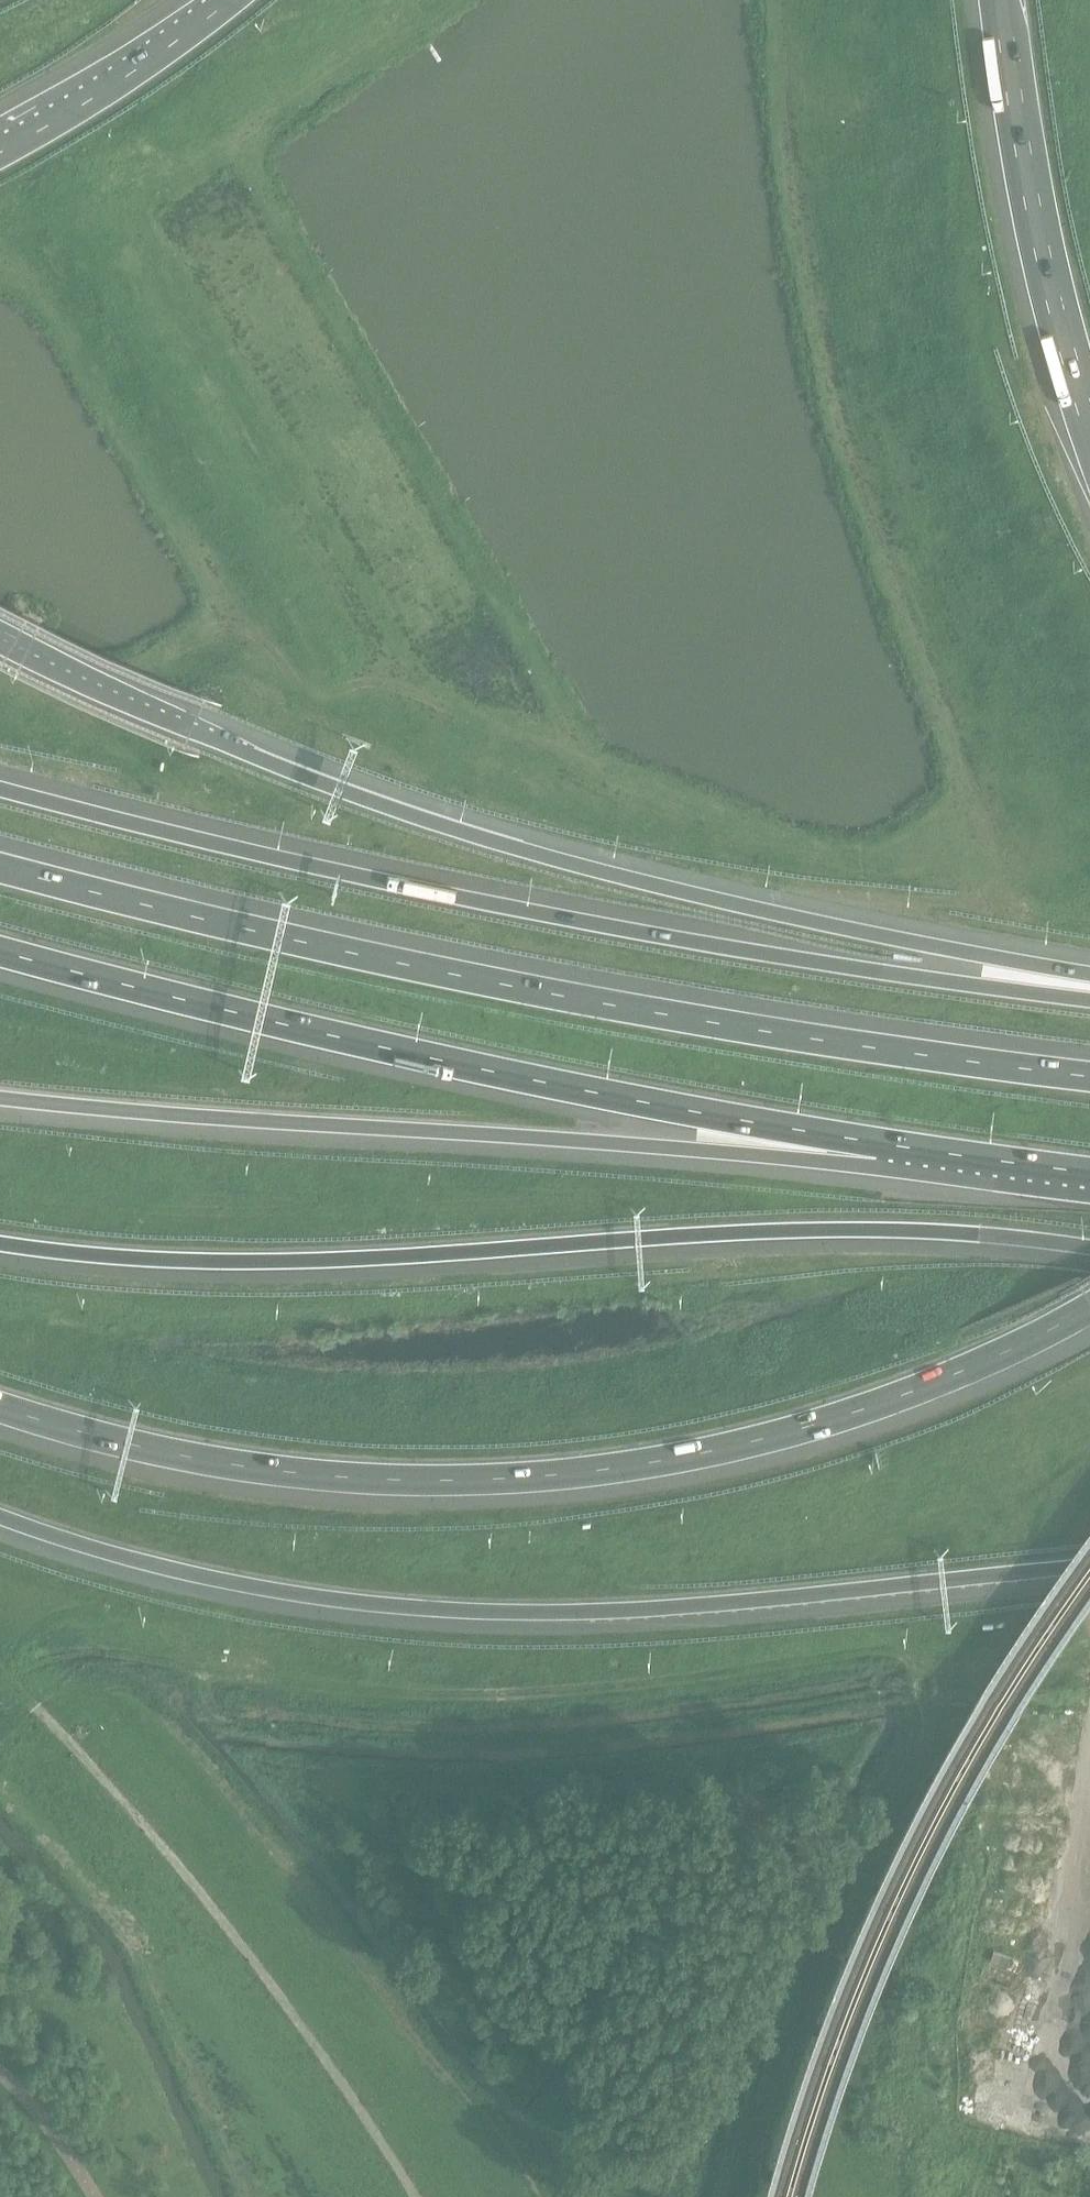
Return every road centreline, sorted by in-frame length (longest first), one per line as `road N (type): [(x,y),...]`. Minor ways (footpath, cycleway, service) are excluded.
road 1 (motorway): [(1089,967),(739,895),(368,799),(191,731),(0,638)]
road 2 (motorway): [(0,1420),(195,1474),(396,1491),(520,1491),(646,1474),(837,1429),(1009,1358),(1089,1313)]
road 3 (motorway): [(1089,1071),(540,985),(0,856)]
road 4 (motorway): [(1089,998),(441,895),(0,786)]
road 5 (motorway): [(0,1513),(107,1553),(346,1603),(602,1614),(1089,1572)]
road 6 (motorway): [(0,1242),(73,1254),(284,1258),(734,1231),(970,1234),(1089,1245)]
road 7 (motorway): [(0,952),(533,1081),(987,1166)]
road 8 (motorway): [(0,1099),(987,1166)]
road 9 (motorway): [(997,0),(1041,251),(1089,420)]
road 10 (motorway): [(228,0),(162,50),(0,149)]

